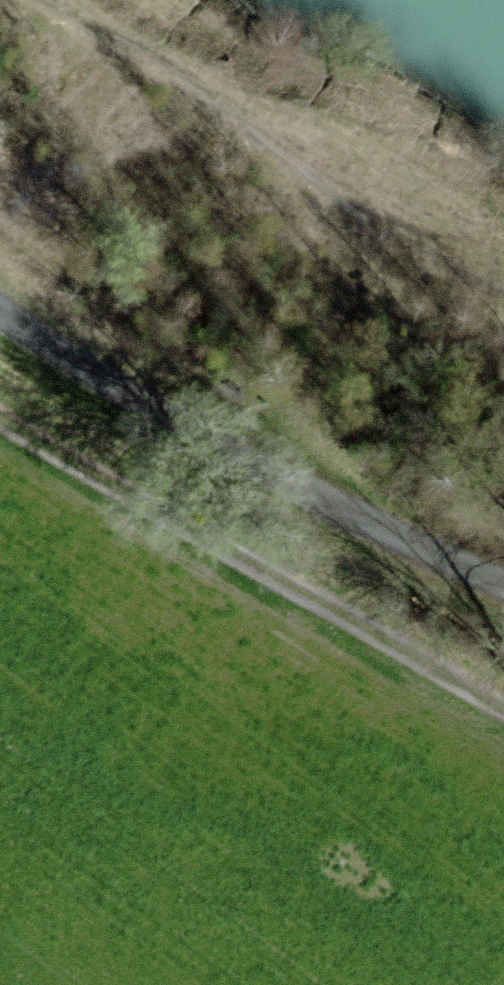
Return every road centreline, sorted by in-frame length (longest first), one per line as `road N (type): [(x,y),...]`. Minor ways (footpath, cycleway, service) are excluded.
road 1 (track): [(0,414),(503,710)]
road 2 (track): [(0,312),(272,472),(503,584)]

